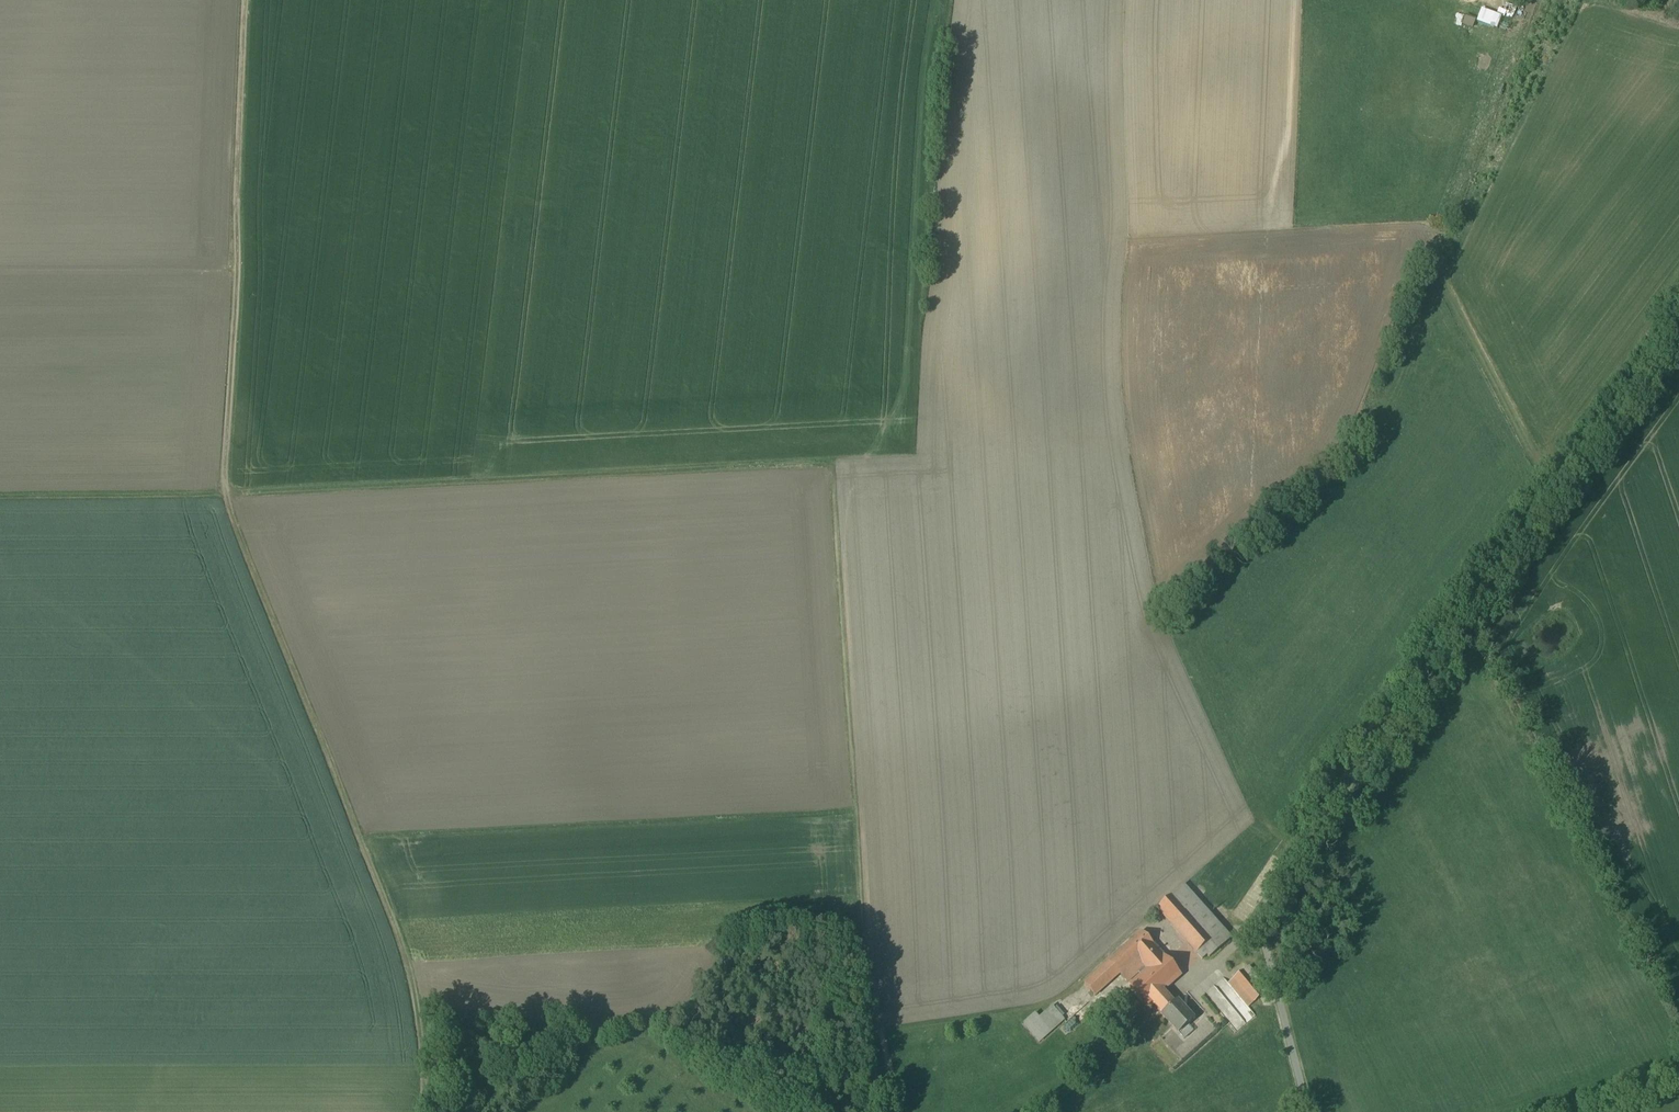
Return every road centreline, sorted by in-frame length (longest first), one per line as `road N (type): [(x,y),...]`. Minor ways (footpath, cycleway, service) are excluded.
road 1 (unclassified): [(1314,1111),(1263,911),(1307,835),(1678,333)]

